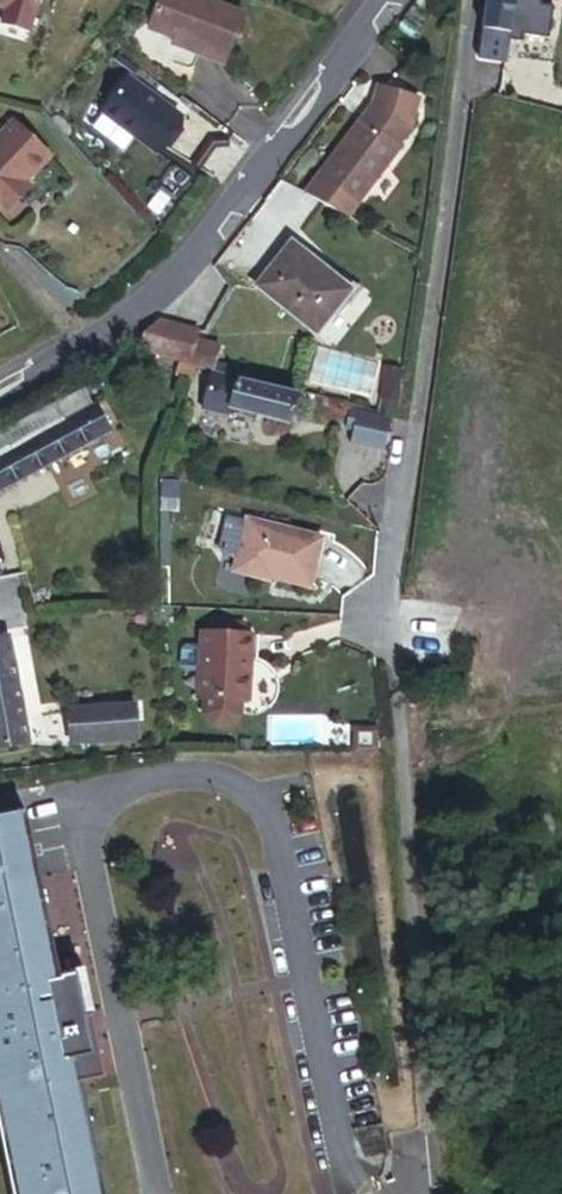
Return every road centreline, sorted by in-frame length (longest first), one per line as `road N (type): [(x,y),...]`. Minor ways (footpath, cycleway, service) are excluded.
road 1 (residential): [(474,0),(386,608),(391,682)]
road 2 (residential): [(0,393),(82,349),(183,265),(389,0)]

